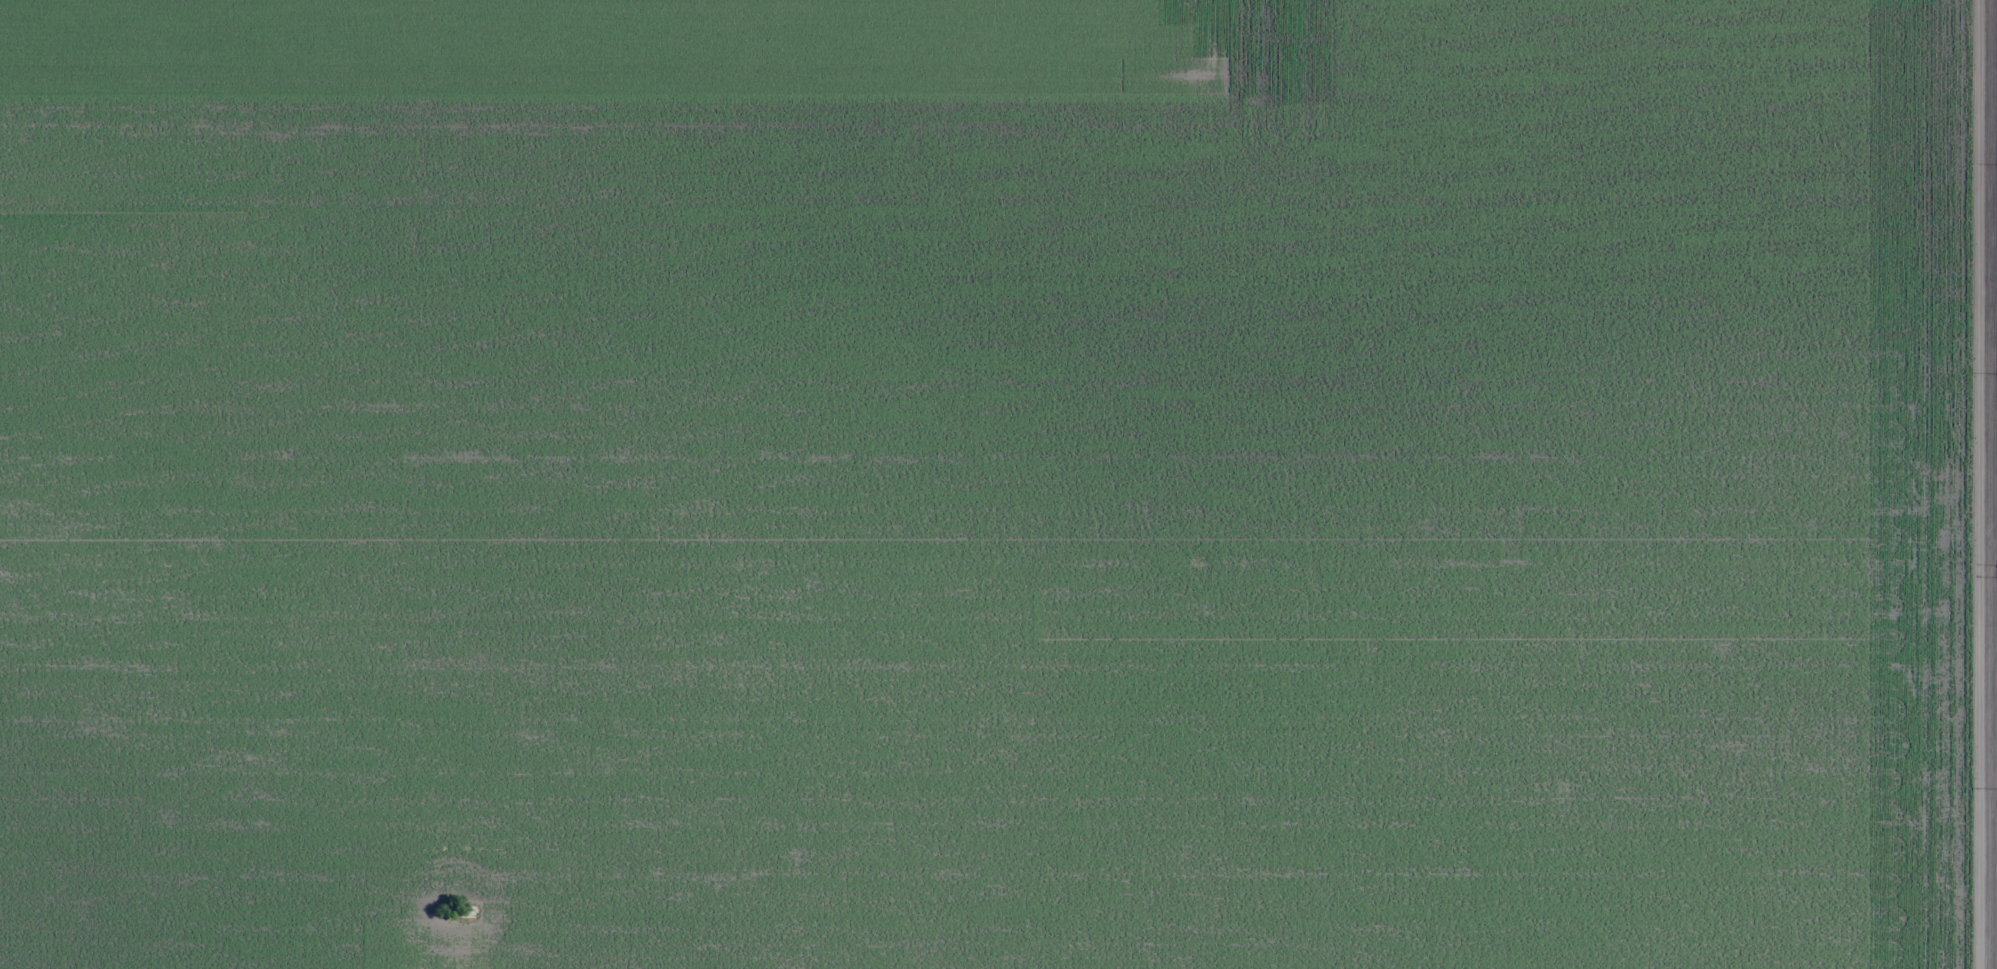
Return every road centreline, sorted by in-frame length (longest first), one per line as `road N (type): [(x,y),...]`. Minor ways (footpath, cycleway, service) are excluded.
road 1 (residential): [(1986,968),(1977,0)]

